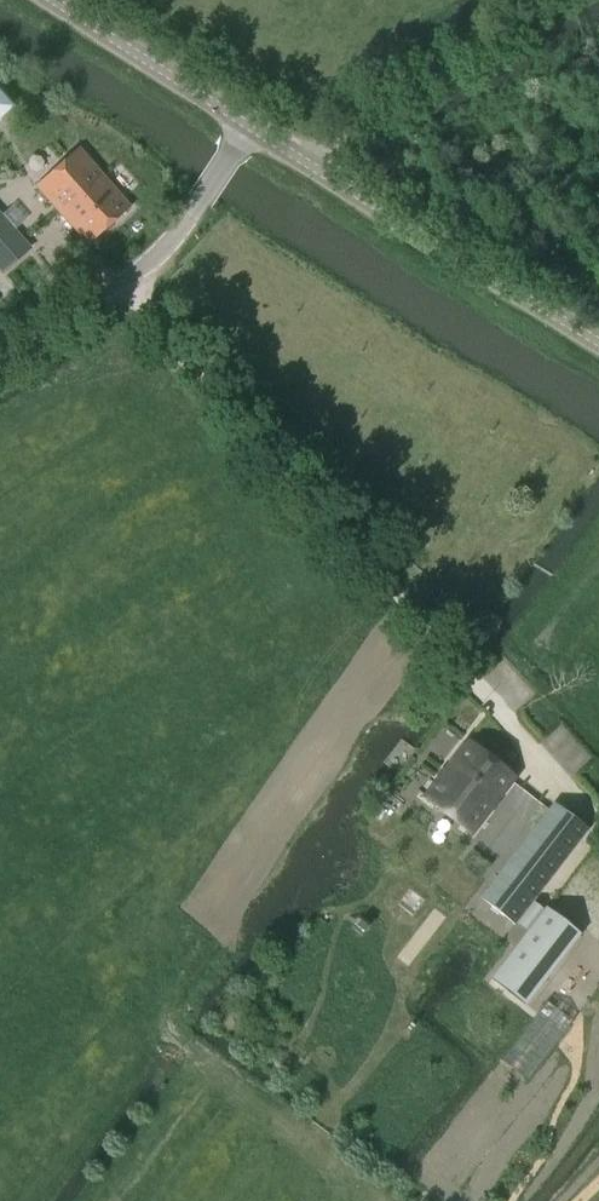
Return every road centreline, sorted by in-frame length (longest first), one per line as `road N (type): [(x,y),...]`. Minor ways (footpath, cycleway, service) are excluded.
road 1 (tertiary): [(598,341),(250,127)]
road 2 (unclassified): [(0,362),(164,250),(250,127)]
road 3 (track): [(558,0),(386,104),(311,165)]
road 4 (tertiary): [(250,127),(54,0)]

